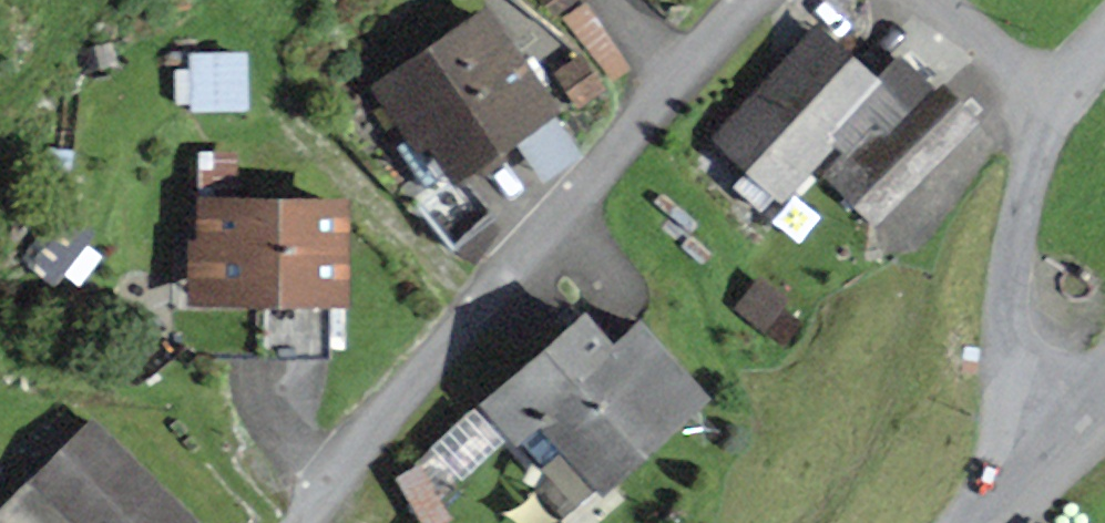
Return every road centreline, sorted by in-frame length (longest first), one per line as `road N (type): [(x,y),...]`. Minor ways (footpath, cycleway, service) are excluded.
road 1 (residential): [(758,0),(302,522)]
road 2 (residential): [(1049,106),(1011,282),(1019,371),(1053,439)]
road 3 (residential): [(1049,106),(916,0)]

